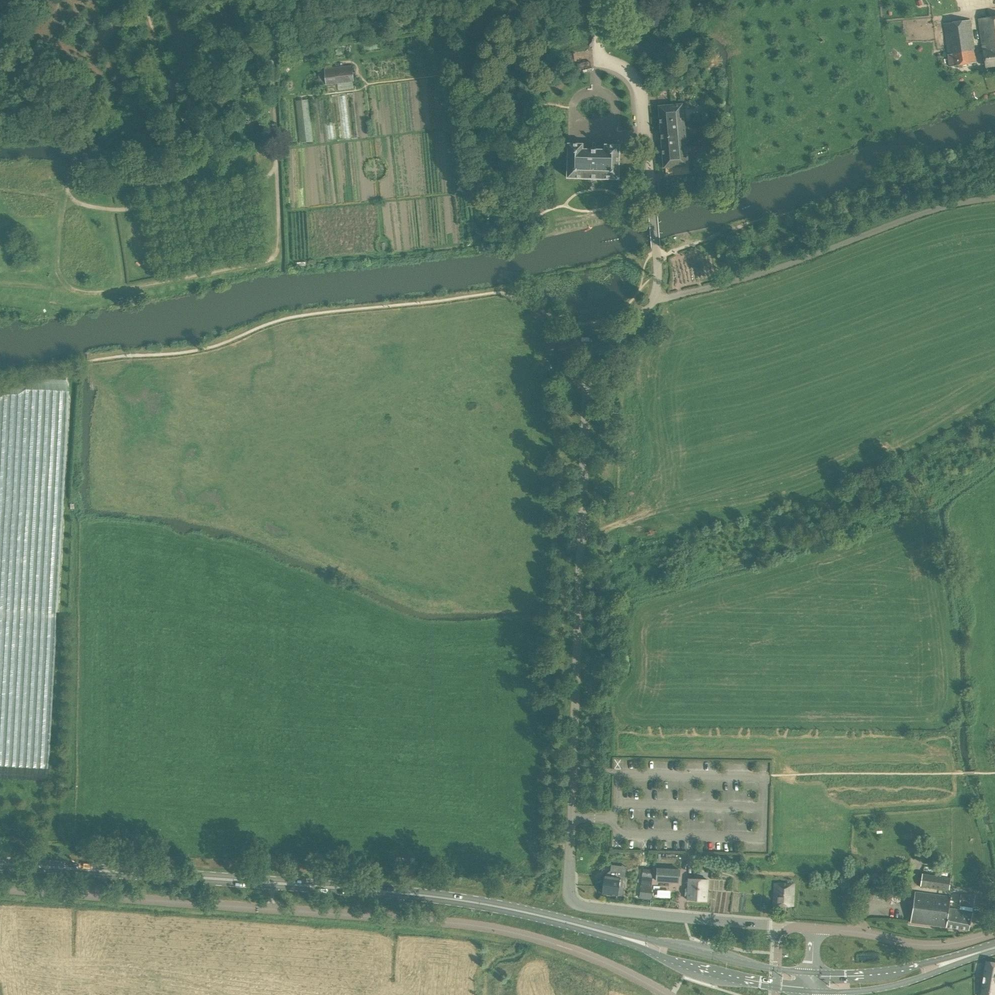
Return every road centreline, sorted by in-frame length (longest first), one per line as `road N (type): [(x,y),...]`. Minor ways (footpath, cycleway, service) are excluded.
road 1 (unclassified): [(814,929),(587,908),(568,895),(588,372),(602,348),(650,304),(657,254)]
road 2 (secondary): [(812,980),(455,899),(0,864)]
road 3 (unclassified): [(668,994),(595,958),(489,927),(0,889)]
road 4 (track): [(928,541),(892,452),(650,304)]
road 5 (track): [(302,36),(597,0)]
road 6 (secondary): [(812,980),(896,978),(994,948)]
road 7 (unclassified): [(814,929),(937,947),(994,933)]
road 8 (track): [(0,612),(63,616),(68,516)]

